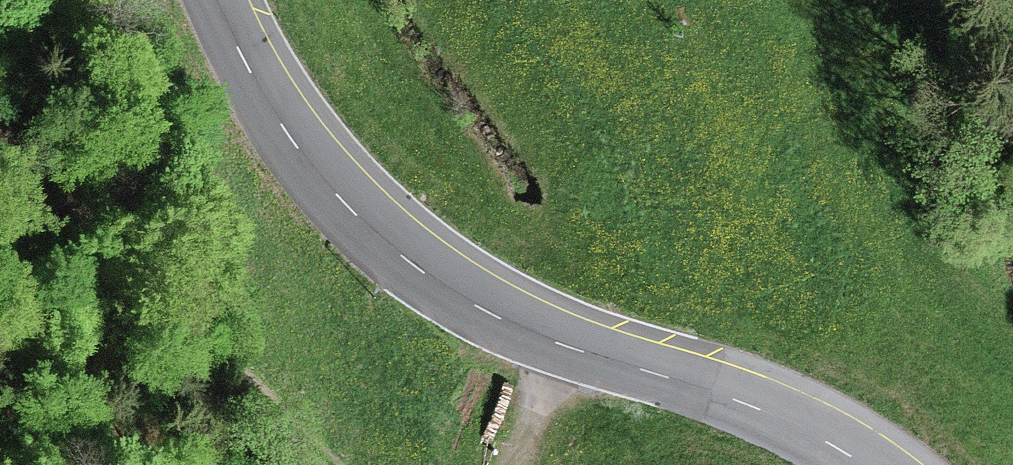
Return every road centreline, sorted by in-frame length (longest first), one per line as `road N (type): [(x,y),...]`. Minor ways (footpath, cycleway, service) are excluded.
road 1 (tertiary): [(862,464),(700,385),(510,325),(339,196),(217,0)]
road 2 (track): [(343,464),(0,169)]
road 3 (track): [(570,344),(503,464)]

